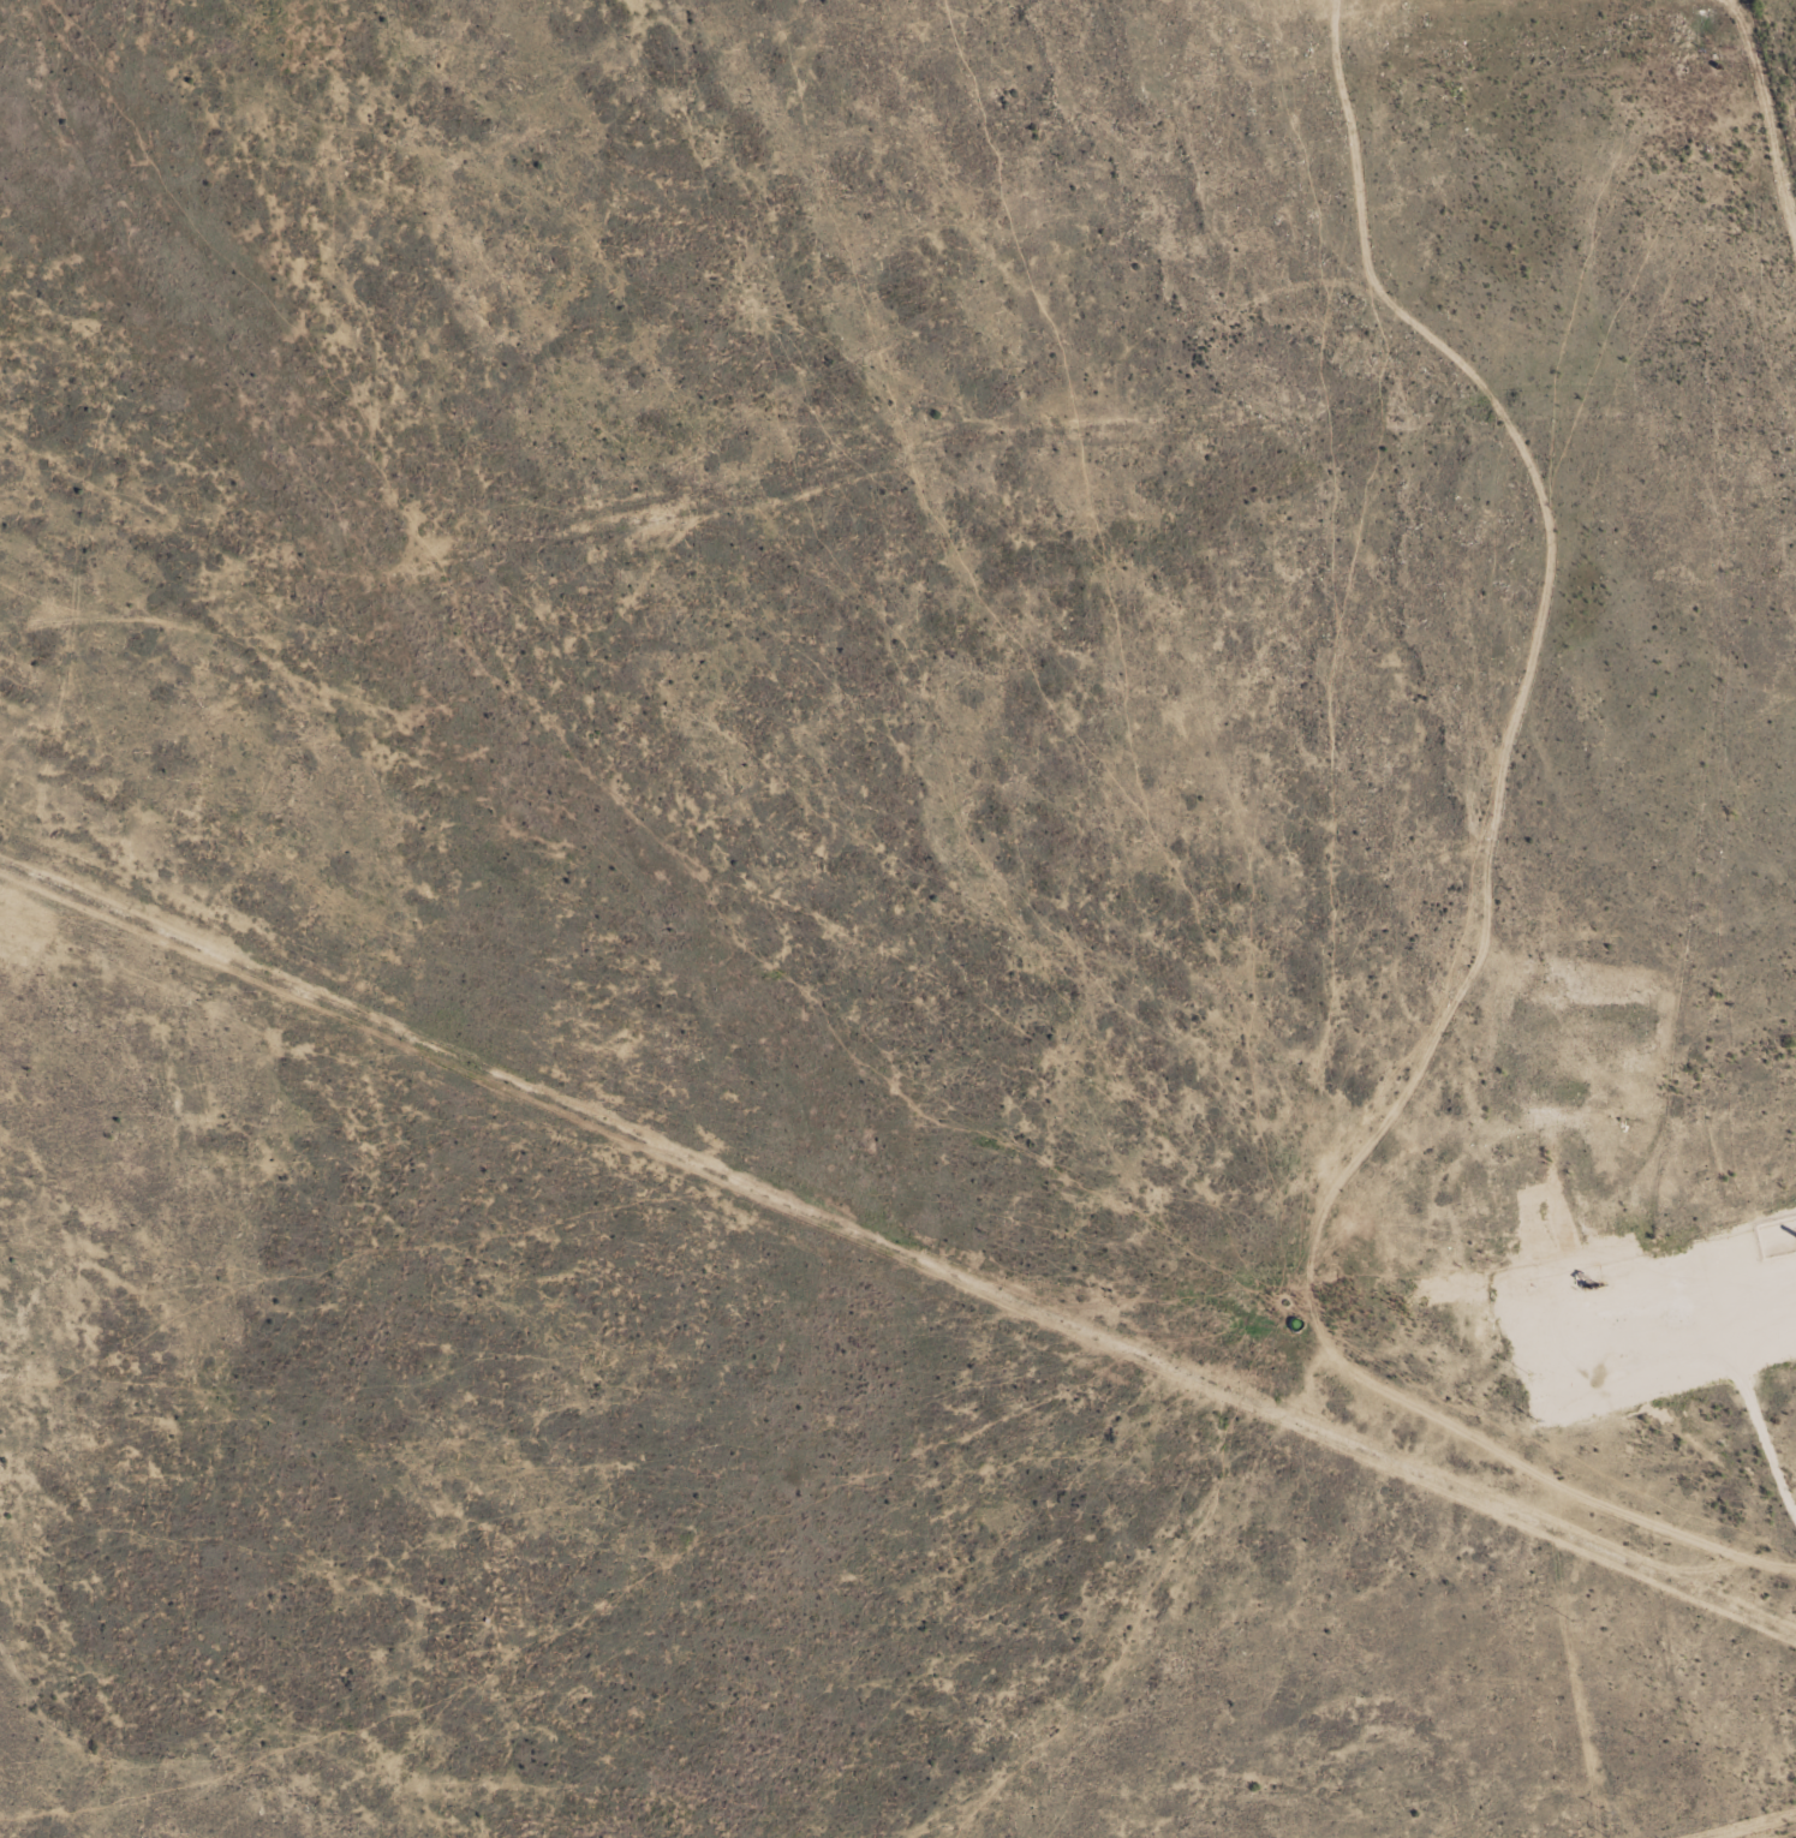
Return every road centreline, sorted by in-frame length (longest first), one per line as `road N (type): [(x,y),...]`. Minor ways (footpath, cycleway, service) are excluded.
road 1 (track): [(1695,167),(1436,155),(1158,94),(526,106),(406,173),(394,330),(424,450),(412,548),(370,614),(280,687),(117,735),(0,744)]
road 2 (track): [(1795,1617),(1647,1395),(1647,1171),(1671,1008),(1749,826),(1749,644),(1773,500),(1773,293),(1743,179),(1695,167)]
road 3 (track): [(1602,0),(1659,76),(1695,167)]

